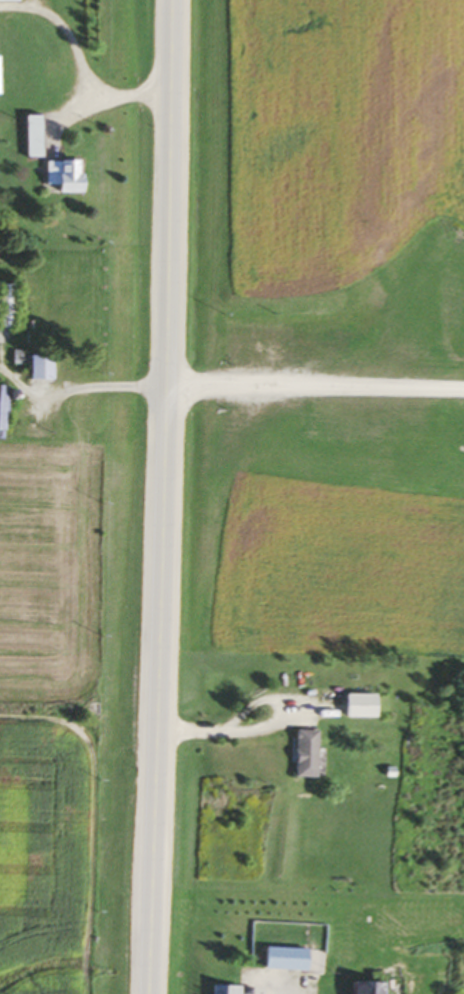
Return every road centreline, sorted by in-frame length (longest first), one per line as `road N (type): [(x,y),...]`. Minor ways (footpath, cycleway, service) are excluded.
road 1 (primary): [(151,993),(175,0)]

